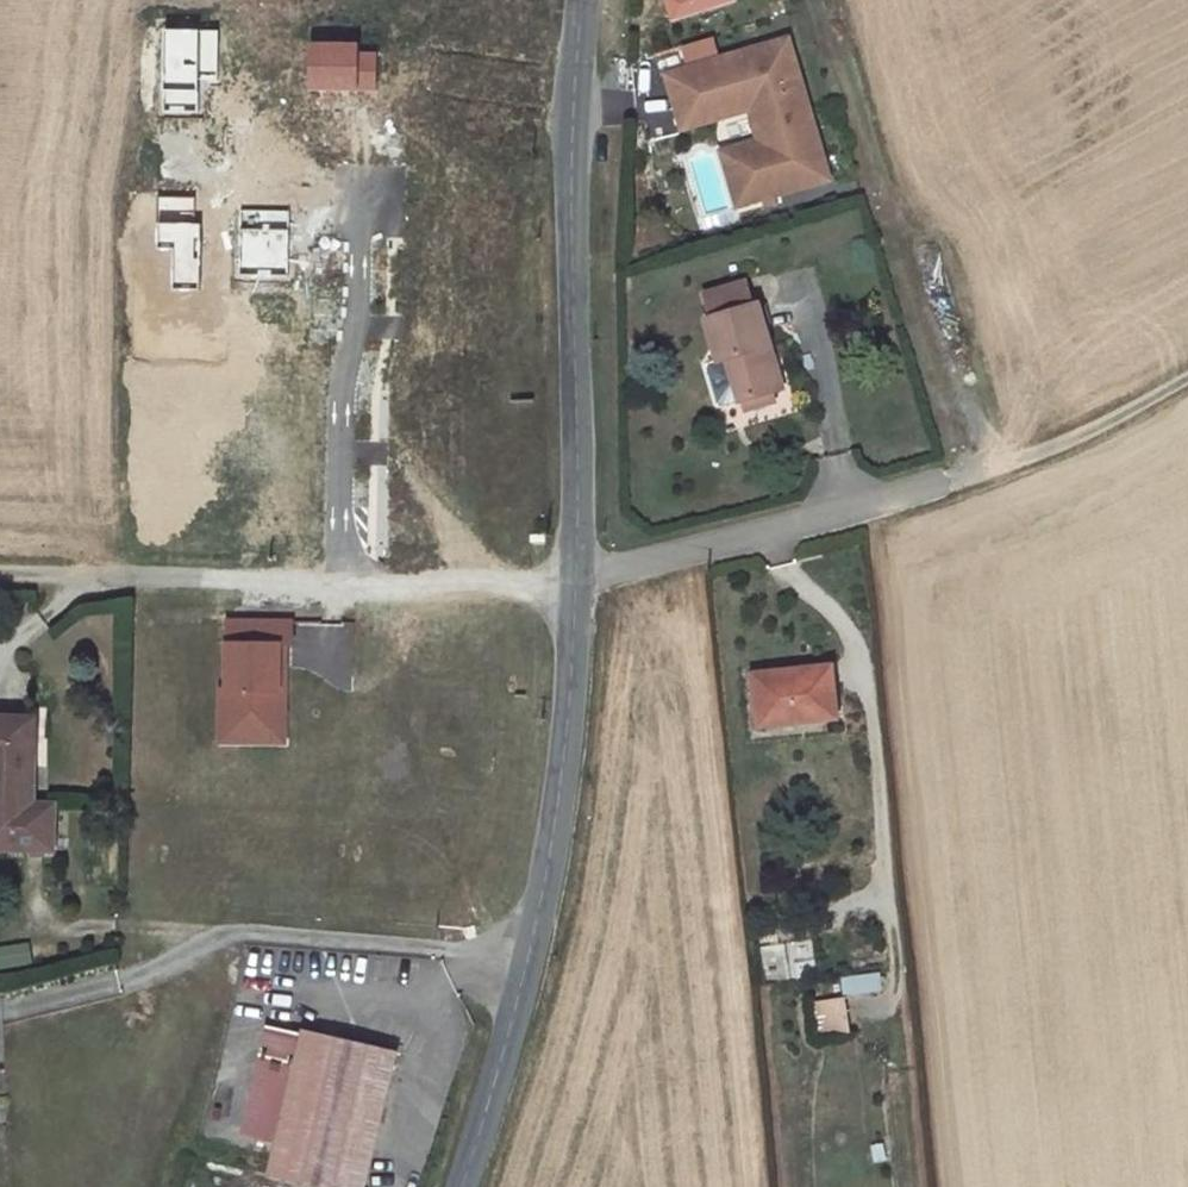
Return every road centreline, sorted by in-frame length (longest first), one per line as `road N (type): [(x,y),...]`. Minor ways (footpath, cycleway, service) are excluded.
road 1 (tertiary): [(461,1186),(525,963),(562,772),(576,581)]
road 2 (tertiary): [(576,581),(573,126),(581,0)]
road 3 (residential): [(340,579),(341,391),(360,323),(360,228),(370,199)]
road 4 (residential): [(576,581),(947,482)]
road 5 (residential): [(57,579),(340,579)]
road 6 (track): [(947,482),(1095,431),(1187,379)]
road 7 (residential): [(340,579),(576,581)]
road 8 (track): [(997,467),(931,267)]

